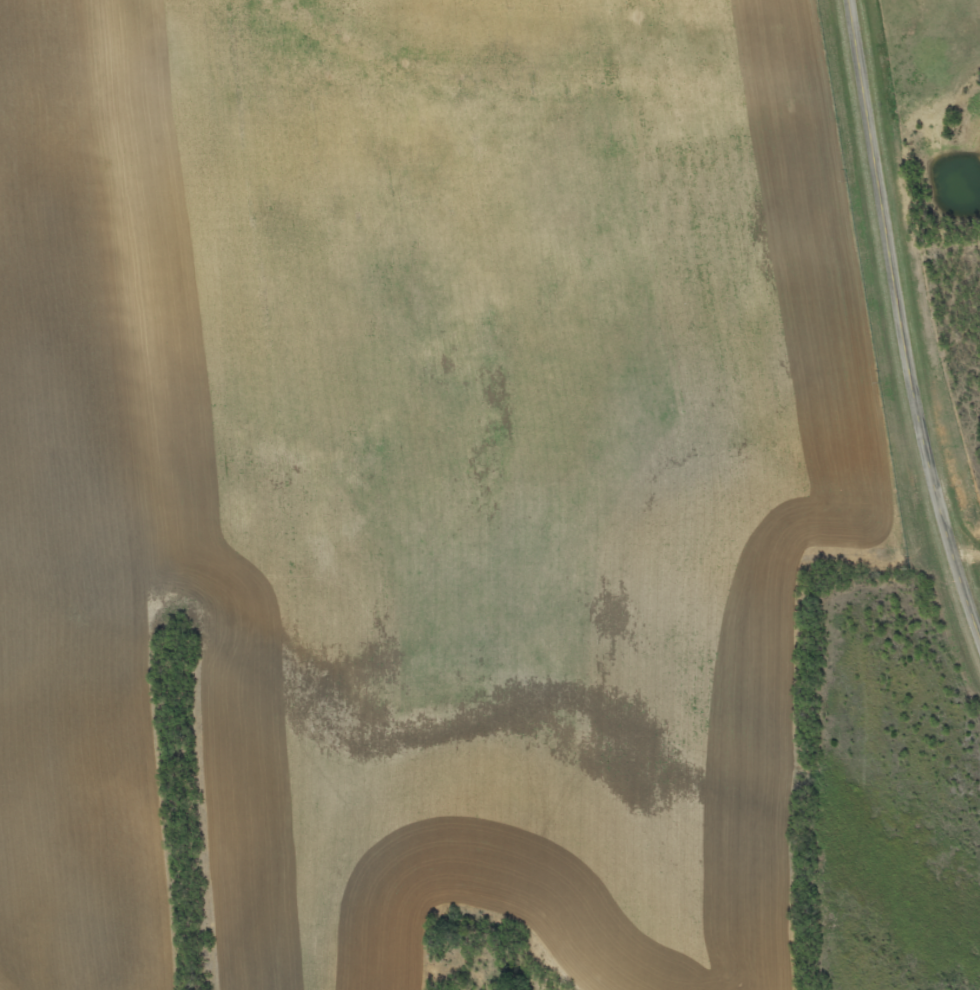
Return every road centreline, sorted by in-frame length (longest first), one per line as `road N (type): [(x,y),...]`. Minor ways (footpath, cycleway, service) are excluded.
road 1 (tertiary): [(849,0),(921,421),(979,626)]

